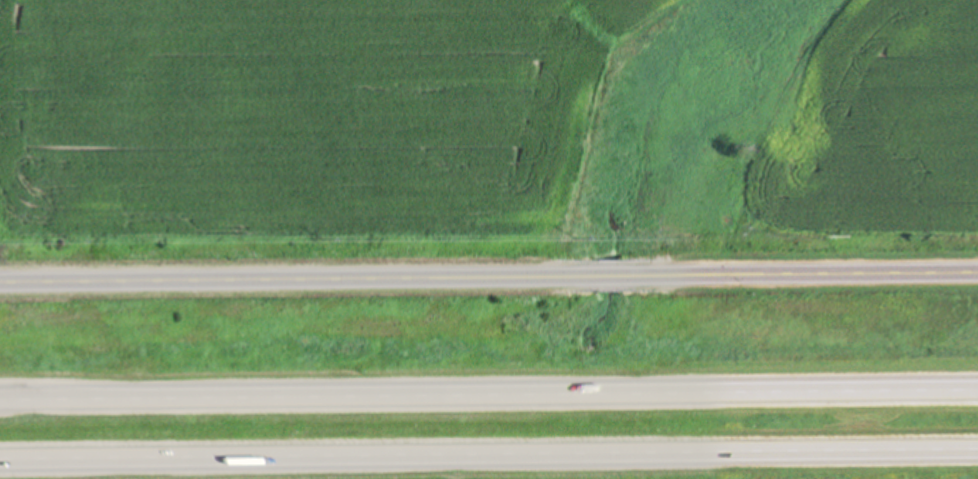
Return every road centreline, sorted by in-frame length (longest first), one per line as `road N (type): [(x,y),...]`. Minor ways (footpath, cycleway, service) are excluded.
road 1 (trunk): [(0,453),(977,444)]
road 2 (trunk): [(977,383),(0,392)]
road 3 (secondary): [(0,277),(600,273)]
road 4 (secondary): [(621,273),(977,271)]

